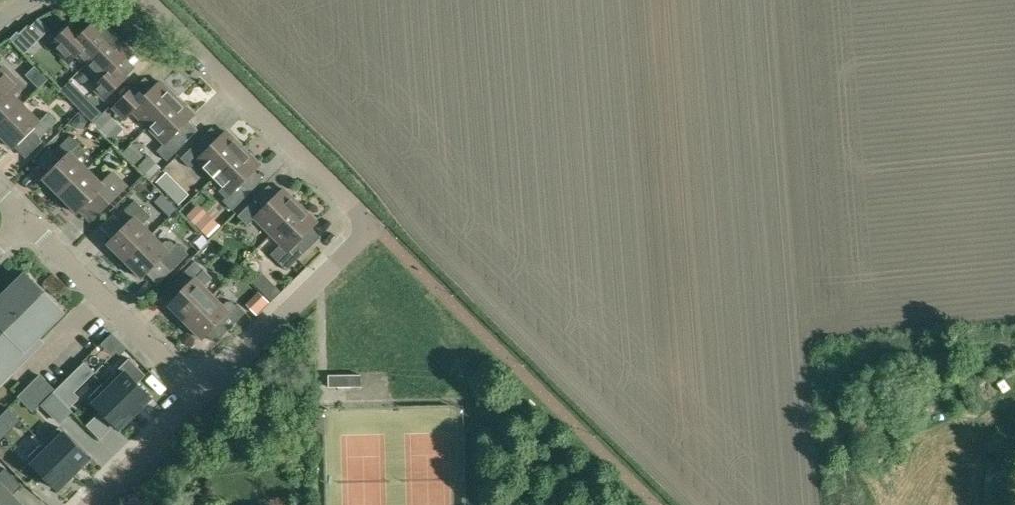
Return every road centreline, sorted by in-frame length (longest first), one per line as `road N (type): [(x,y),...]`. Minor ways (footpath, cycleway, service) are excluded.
road 1 (residential): [(202,390),(354,243),(362,223),(349,199),(152,0)]
road 2 (residential): [(202,390),(28,215)]
road 3 (residential): [(89,504),(202,390)]

